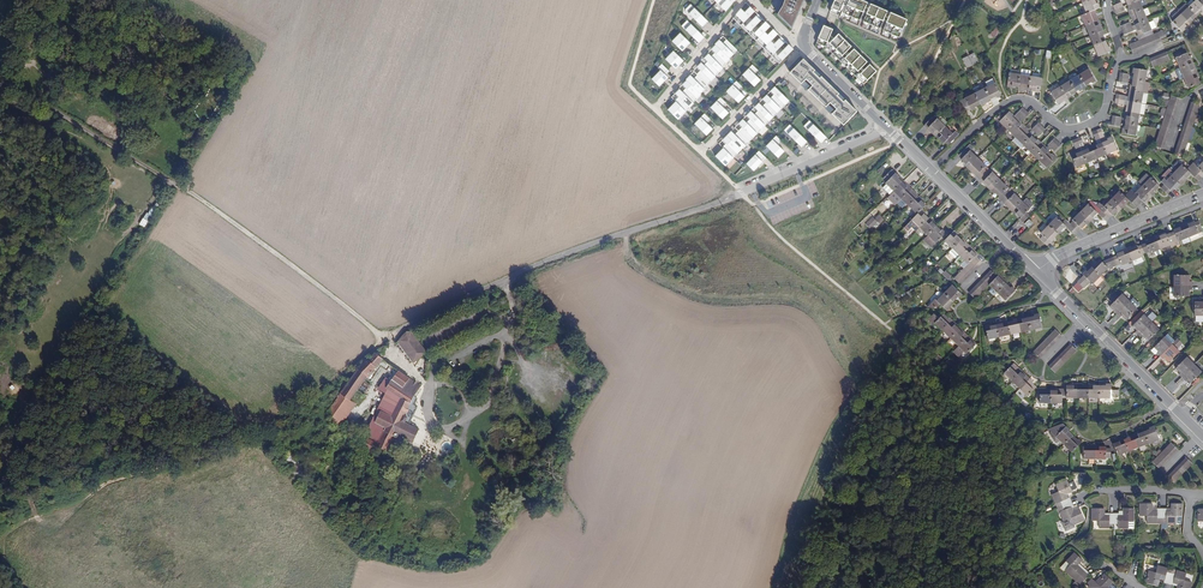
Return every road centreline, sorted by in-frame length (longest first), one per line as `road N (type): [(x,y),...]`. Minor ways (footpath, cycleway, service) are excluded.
road 1 (residential): [(887,128),(742,193),(518,274),(386,337)]
road 2 (track): [(386,337),(196,196),(0,77)]
road 3 (track): [(3,537),(11,458),(32,400),(170,181)]
road 4 (residential): [(1120,58),(1096,121),(1066,130),(1030,101),(1015,99),(932,170)]
road 5 (residential): [(1202,434),(1036,272)]
road 6 (residential): [(1202,193),(1071,248),(1036,272)]
road 7 (track): [(386,337),(263,436)]
road 8 (residential): [(805,48),(701,152)]
road 9 (residential): [(653,109),(741,0)]

